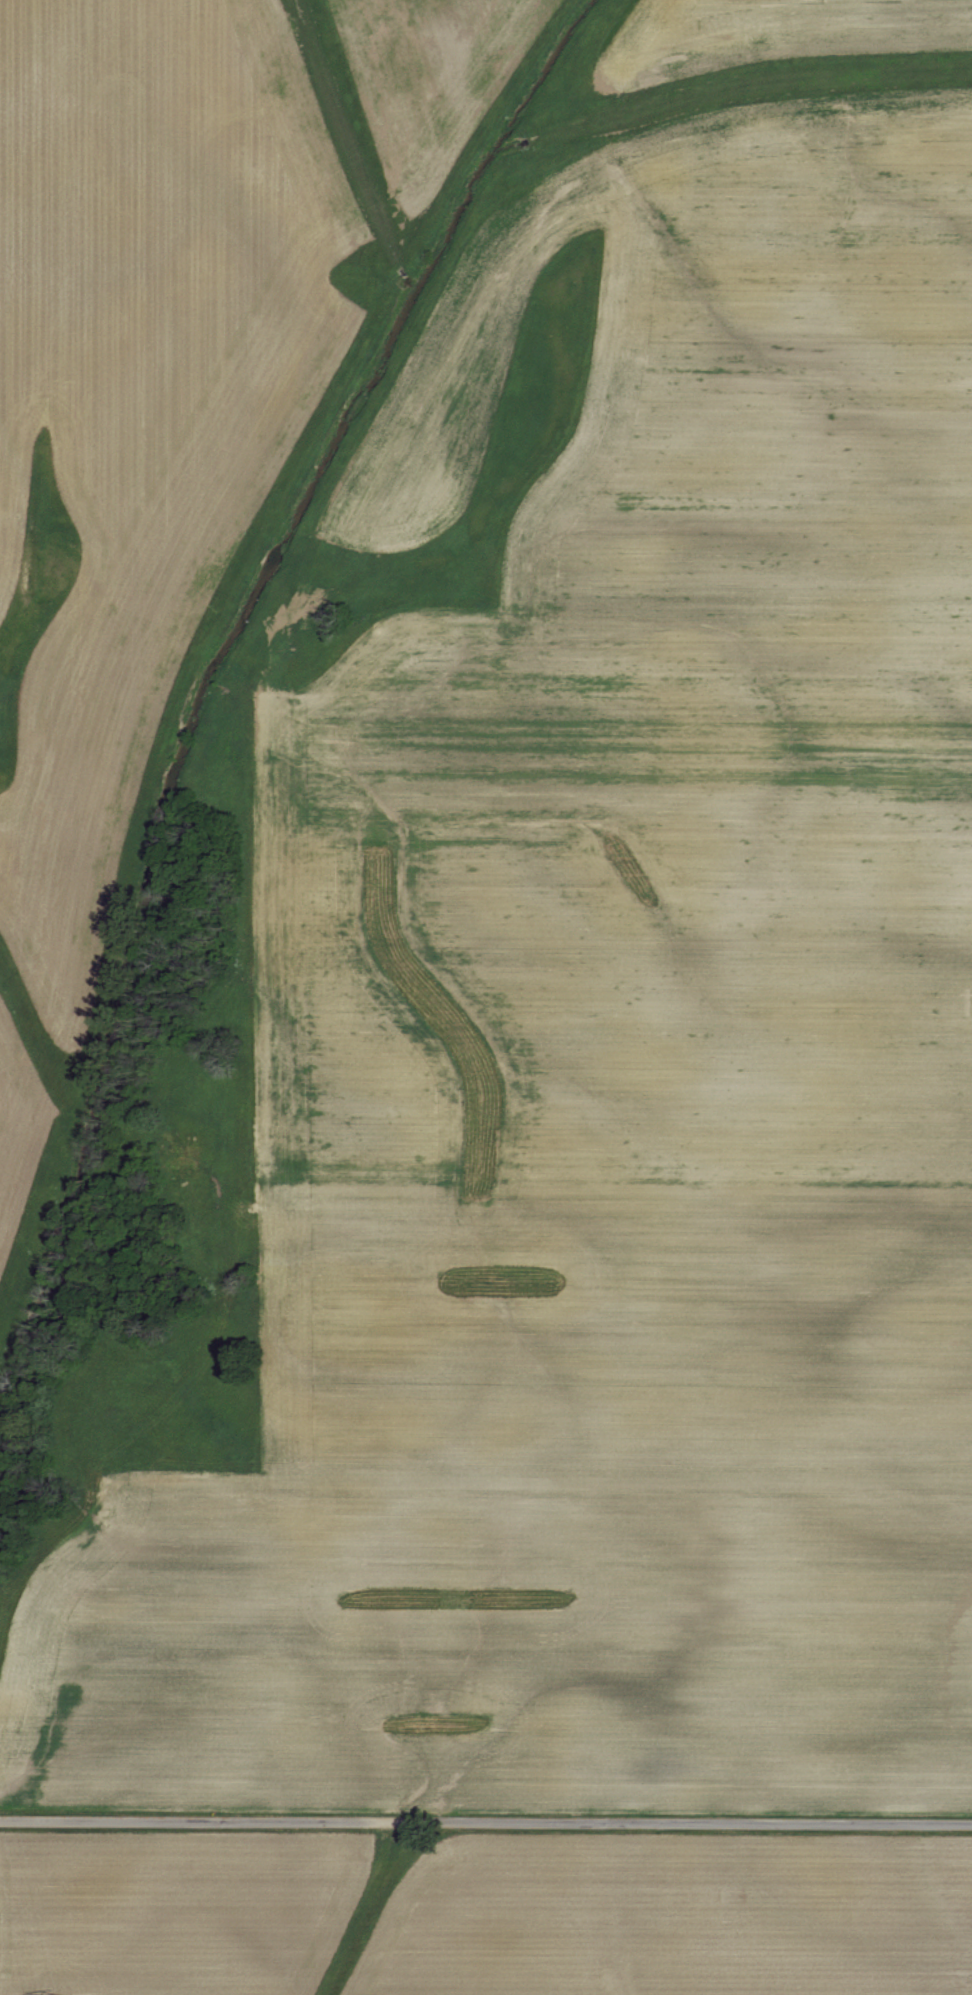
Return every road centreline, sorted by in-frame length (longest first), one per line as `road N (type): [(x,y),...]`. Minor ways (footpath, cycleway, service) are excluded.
road 1 (residential): [(0,1818),(971,1822)]

